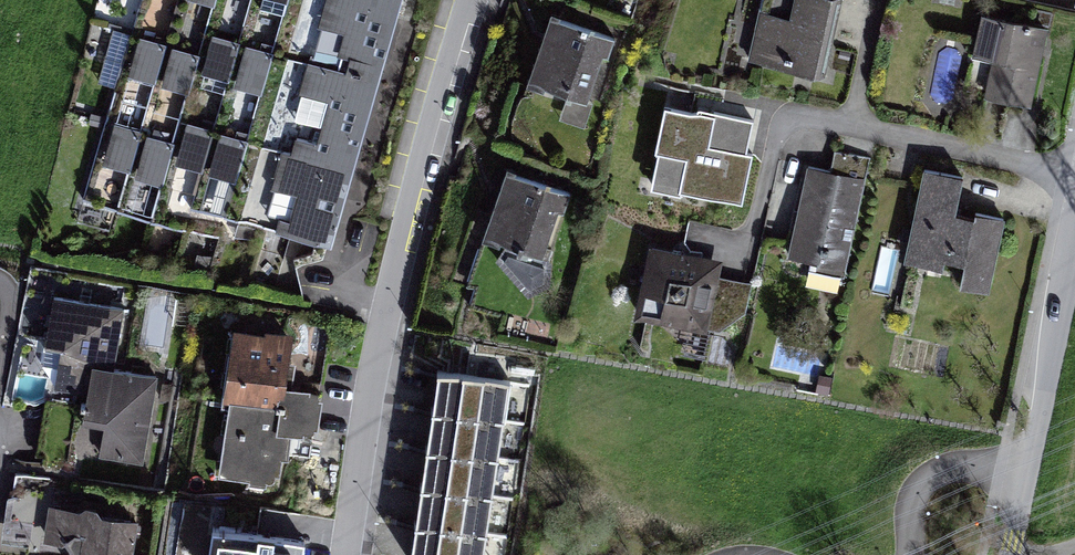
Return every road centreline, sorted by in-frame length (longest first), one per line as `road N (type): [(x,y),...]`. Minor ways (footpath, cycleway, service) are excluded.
road 1 (residential): [(479,0),(385,322),(348,554)]
road 2 (residential): [(1026,468),(1074,231)]
road 3 (residential): [(1026,468),(944,468),(915,498),(912,554)]

